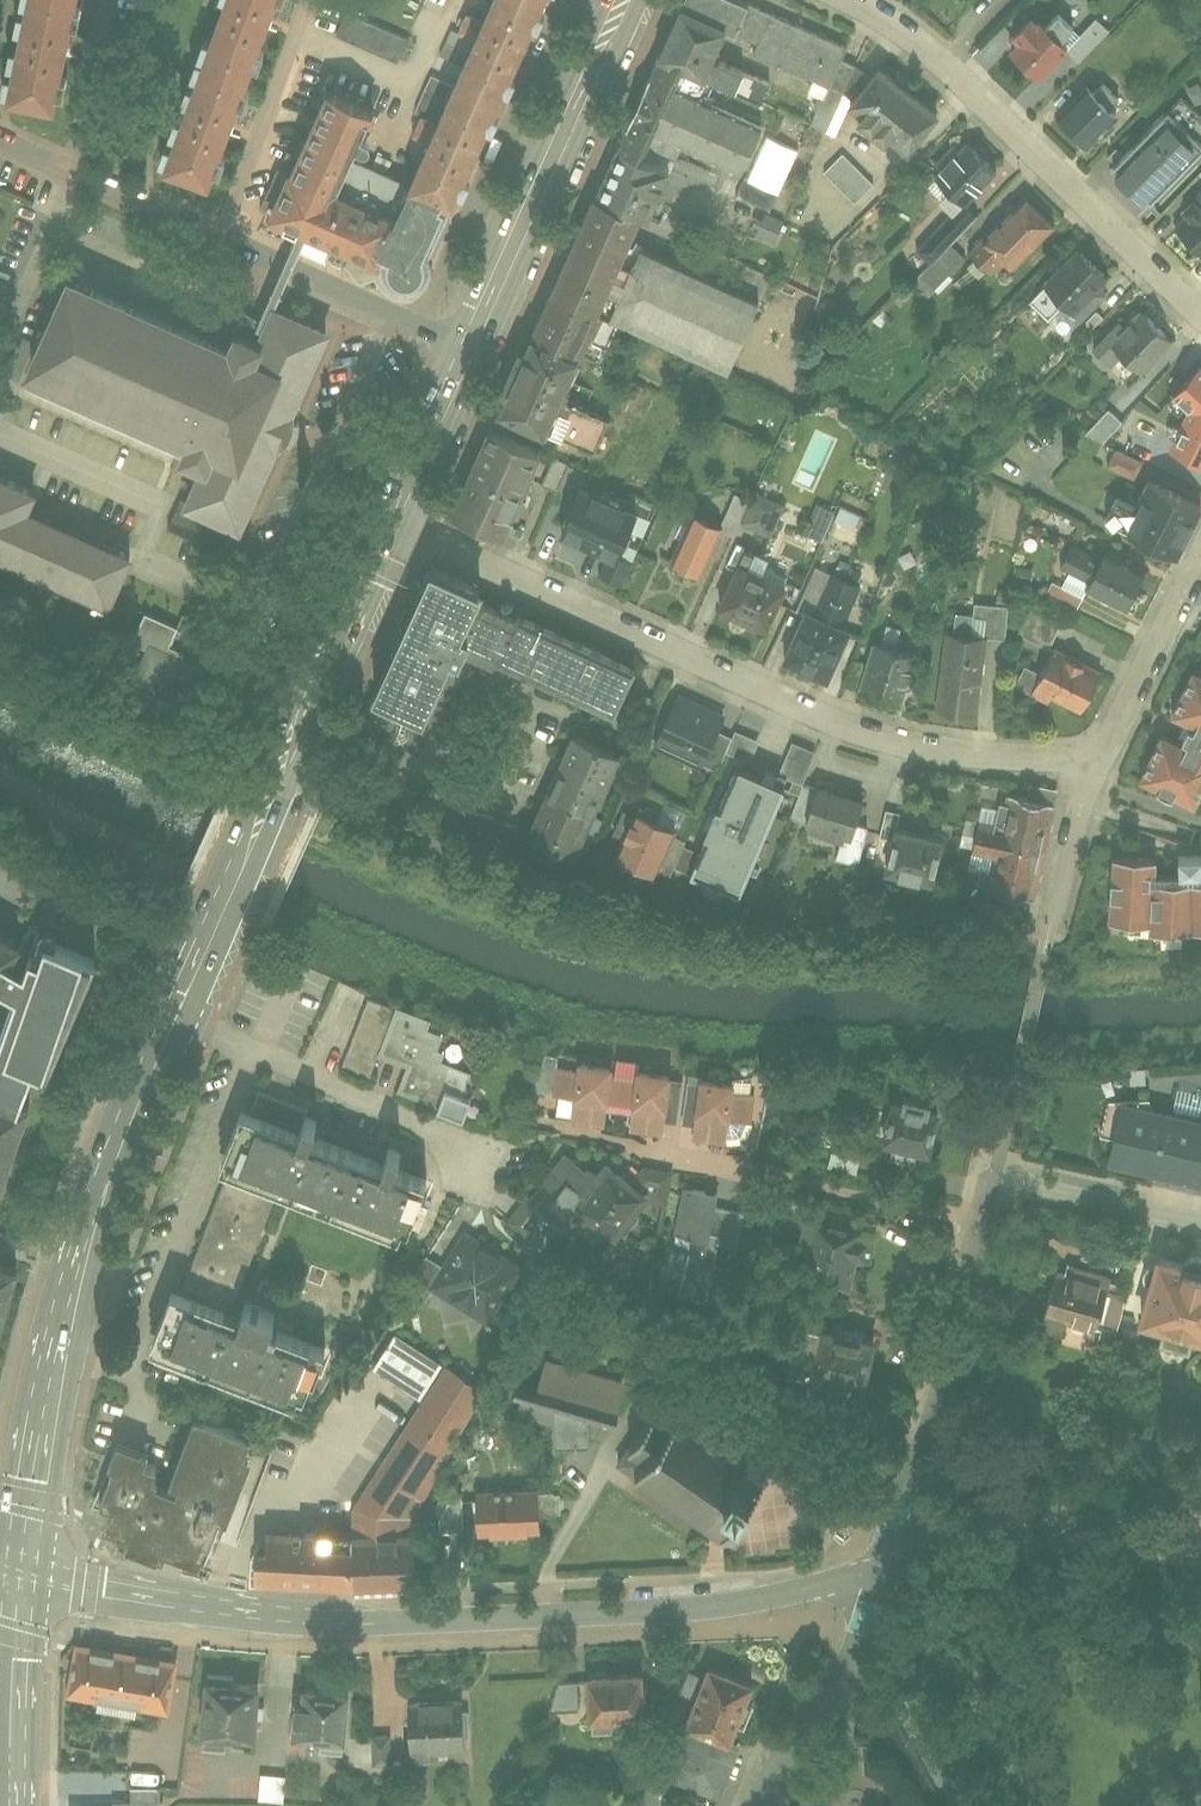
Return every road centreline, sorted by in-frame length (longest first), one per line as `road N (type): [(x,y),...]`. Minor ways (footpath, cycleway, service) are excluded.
road 1 (tertiary): [(19,1567),(59,1353),(112,1161),(390,522)]
road 2 (residential): [(19,1567),(83,1589),(284,1618),(373,1622),(711,1612),(889,1573)]
road 3 (residential): [(1098,763),(956,754),(849,730),(390,522)]
road 4 (residential): [(1200,308),(901,24),(855,0)]
road 5 (residential): [(889,1573),(992,1179)]
road 6 (tertiary): [(467,345),(617,0)]
road 7 (residential): [(889,1573),(1012,1555),(1200,1558)]
road 8 (residential): [(216,238),(467,345)]
road 9 (residential): [(770,1805),(845,1674),(889,1573)]
road 10 (residential): [(309,0),(216,238)]
road 11 (tertiary): [(10,1805),(19,1567)]
road 12 (residential): [(1098,763),(1200,553)]
road 13 (residential): [(1038,986),(1076,821),(1098,763)]
road 14 (residential): [(1200,1228),(992,1179)]
road 15 (tertiary): [(390,522),(467,345)]
road 16 (residential): [(100,0),(70,172)]
road 17 (residential): [(70,172),(216,238)]

